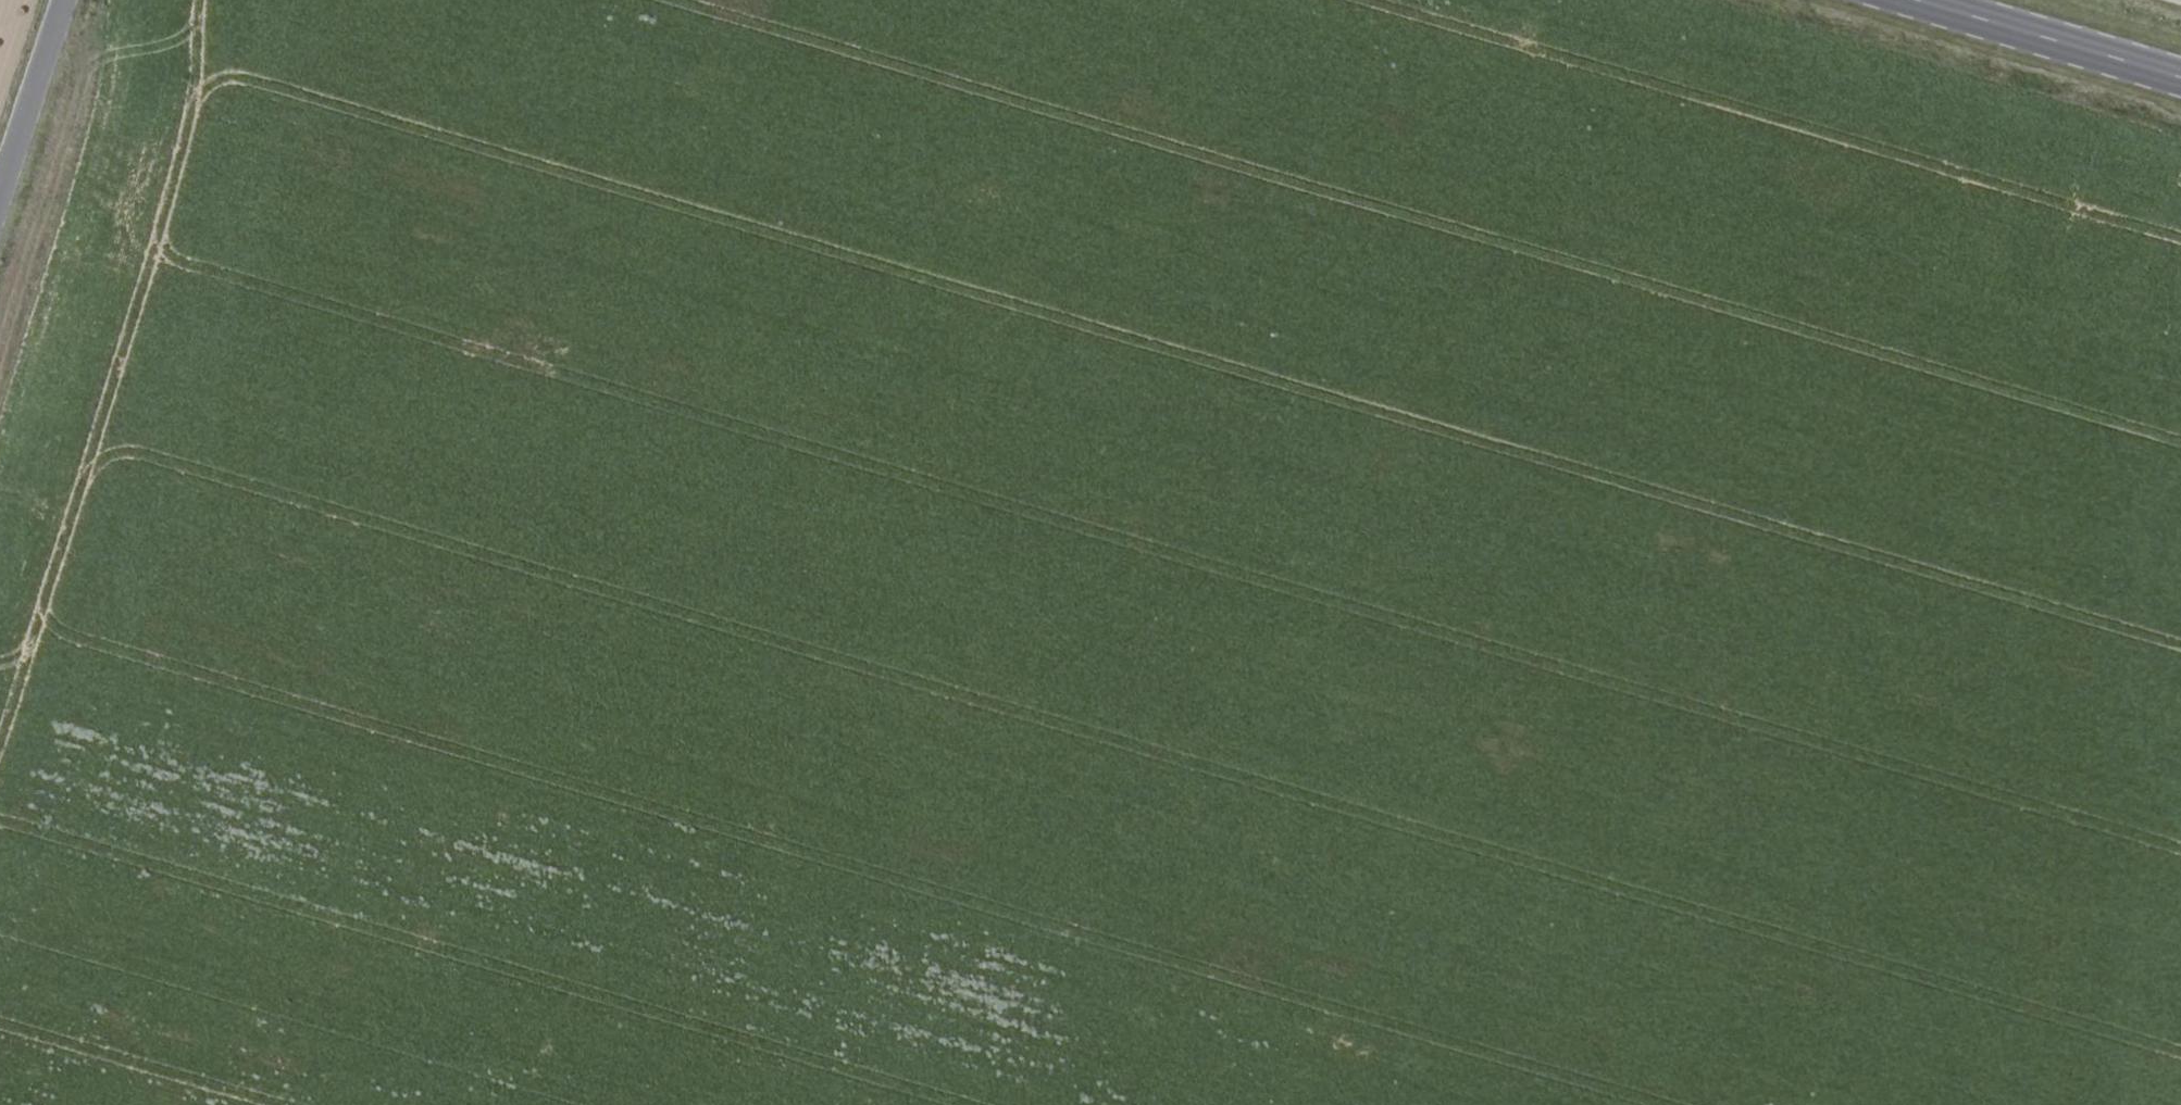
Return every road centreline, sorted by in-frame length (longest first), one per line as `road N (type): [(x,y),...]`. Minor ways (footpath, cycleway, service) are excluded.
road 1 (primary): [(2180,80),(1909,0)]
road 2 (unclassified): [(0,204),(67,0)]

